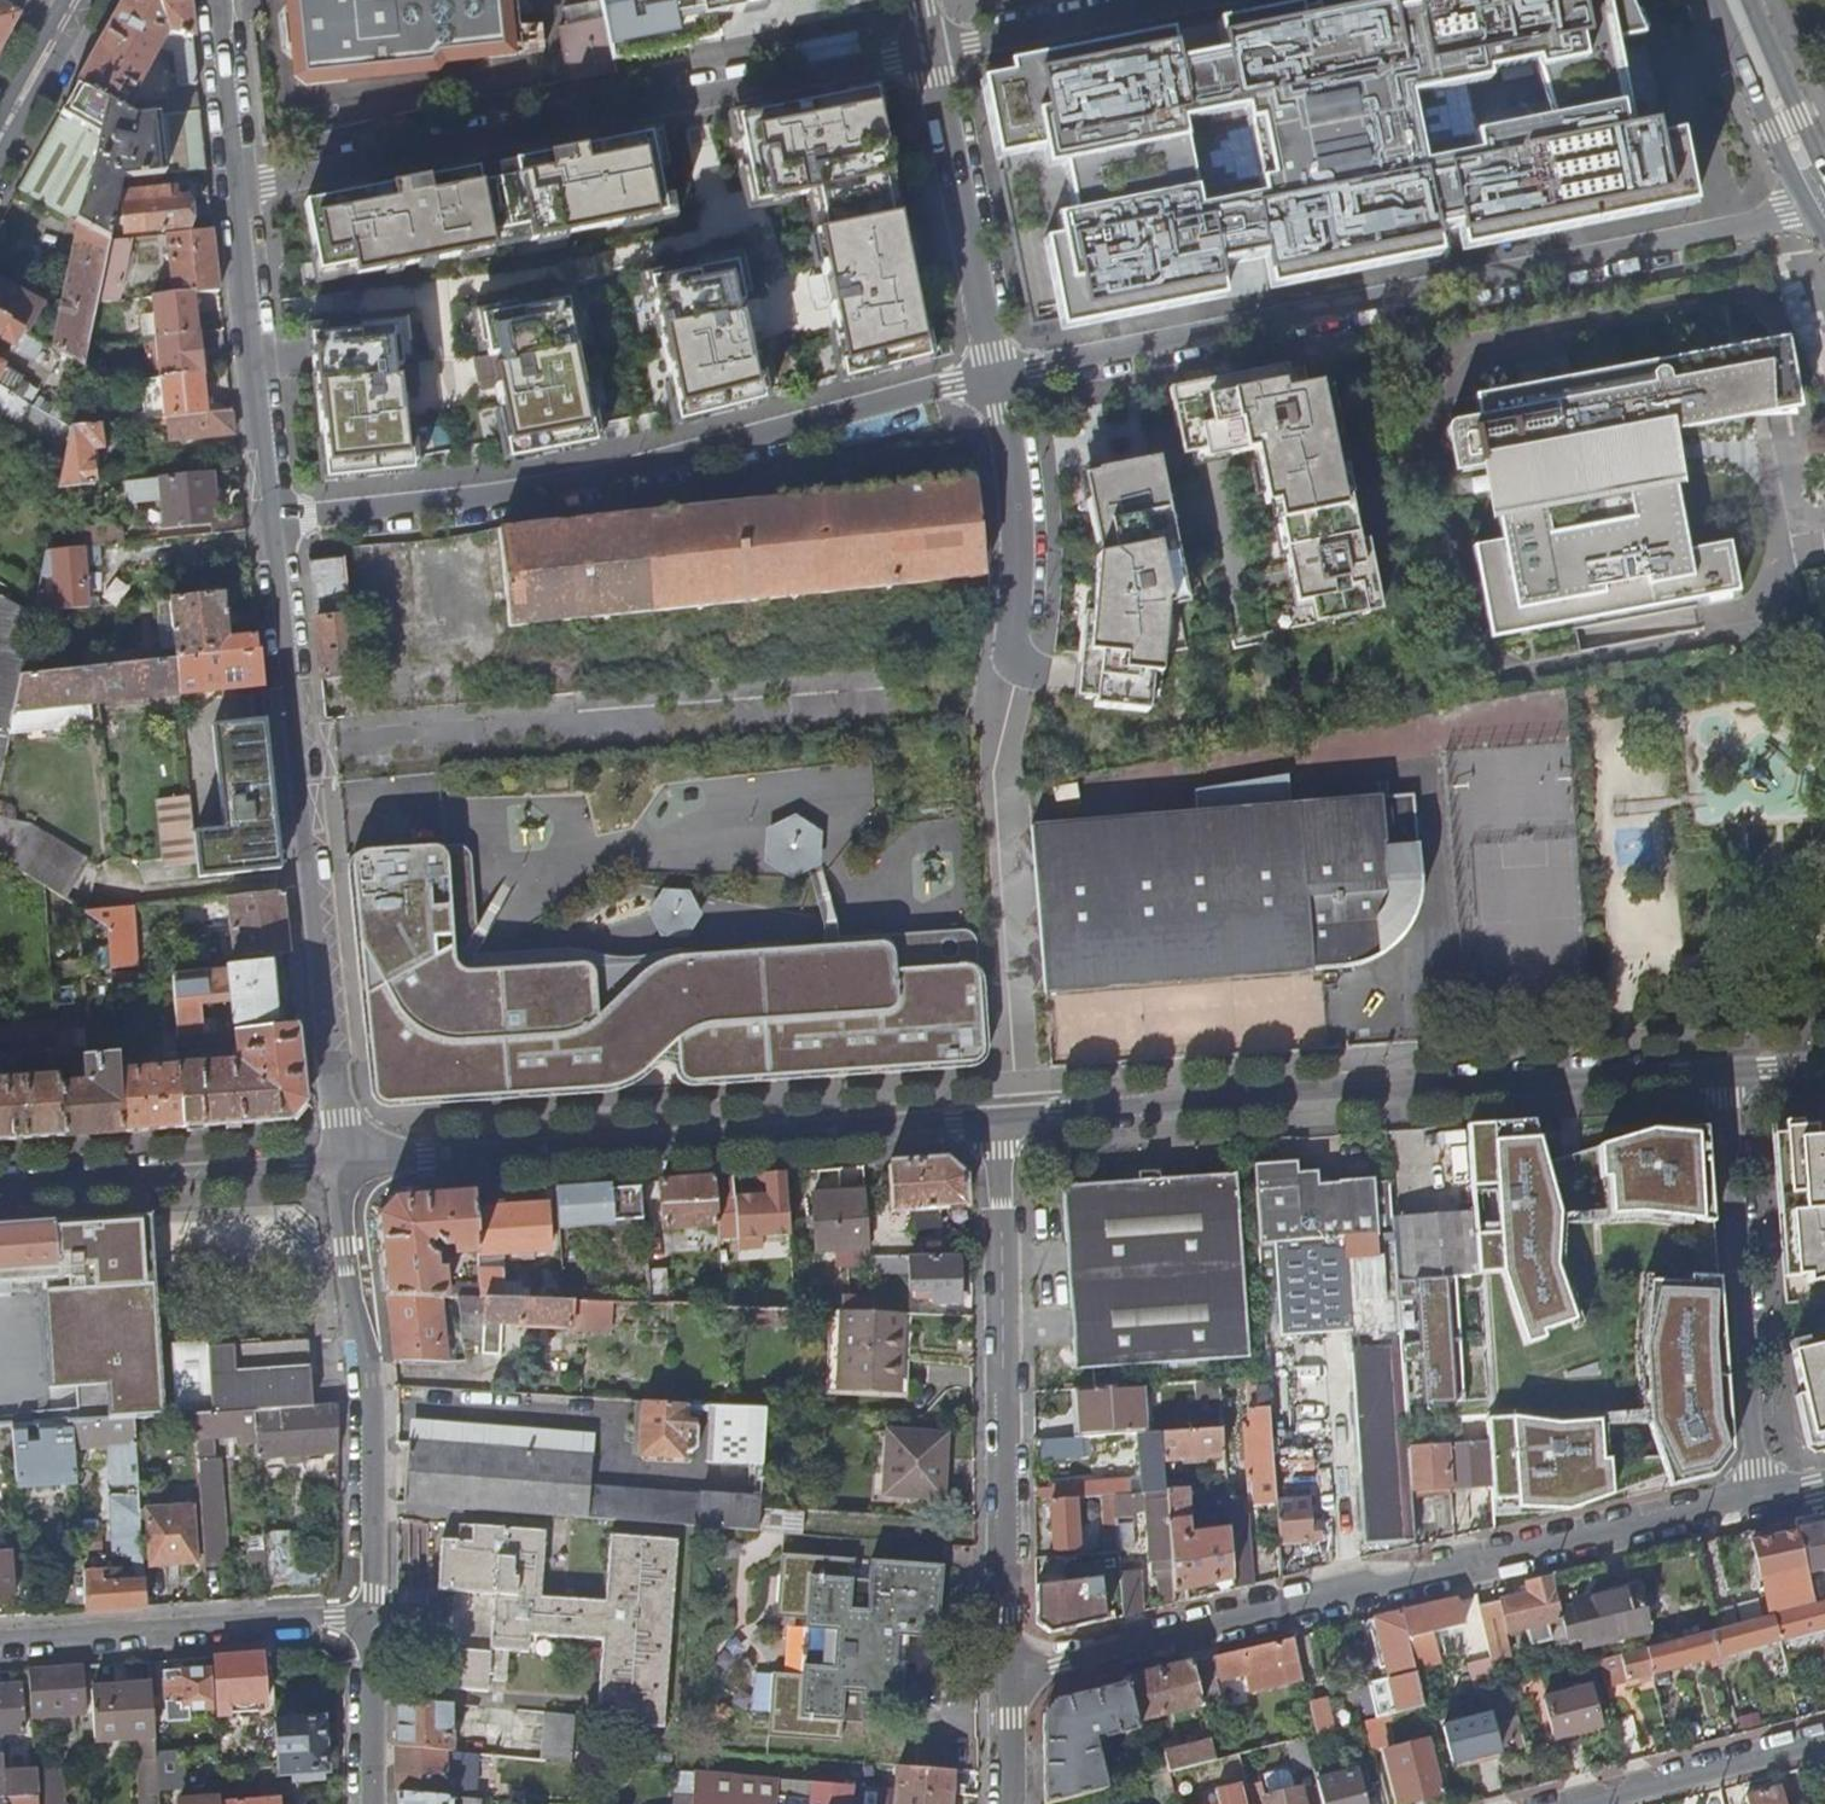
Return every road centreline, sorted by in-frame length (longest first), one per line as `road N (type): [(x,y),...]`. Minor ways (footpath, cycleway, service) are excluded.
road 1 (residential): [(1824,199),(1785,215),(999,377)]
road 2 (residential): [(1010,1674),(1755,1501)]
road 3 (residential): [(999,377),(780,433),(268,511)]
road 4 (tertiary): [(1725,1068),(999,1121)]
road 5 (residential): [(238,193),(931,54)]
road 6 (tertiary): [(999,1121),(342,1165)]
road 7 (residential): [(342,1165),(268,511)]
road 8 (residential): [(1010,1674),(999,1121)]
road 9 (residential): [(342,1165),(364,1395),(371,1621)]
road 10 (residential): [(1725,1068),(1755,1501)]
road 11 (residential): [(0,1643),(371,1621)]
road 12 (tertiary): [(342,1165),(0,1190)]
road 13 (residential): [(931,54),(999,377)]
road 14 (residential): [(268,511),(238,193)]
road 15 (residential): [(999,377),(1031,539),(1012,651)]
road 16 (residential): [(1190,0),(931,54)]
road 17 (residential): [(1824,1739),(1572,1803)]
road 18 (secondary): [(1824,199),(1732,0)]
road 19 (residential): [(238,193),(214,0)]
road 20 (residential): [(371,1621),(371,1803)]
road 21 (secondary): [(78,0),(0,138)]
road 22 (residential): [(1011,1803),(1010,1674)]

